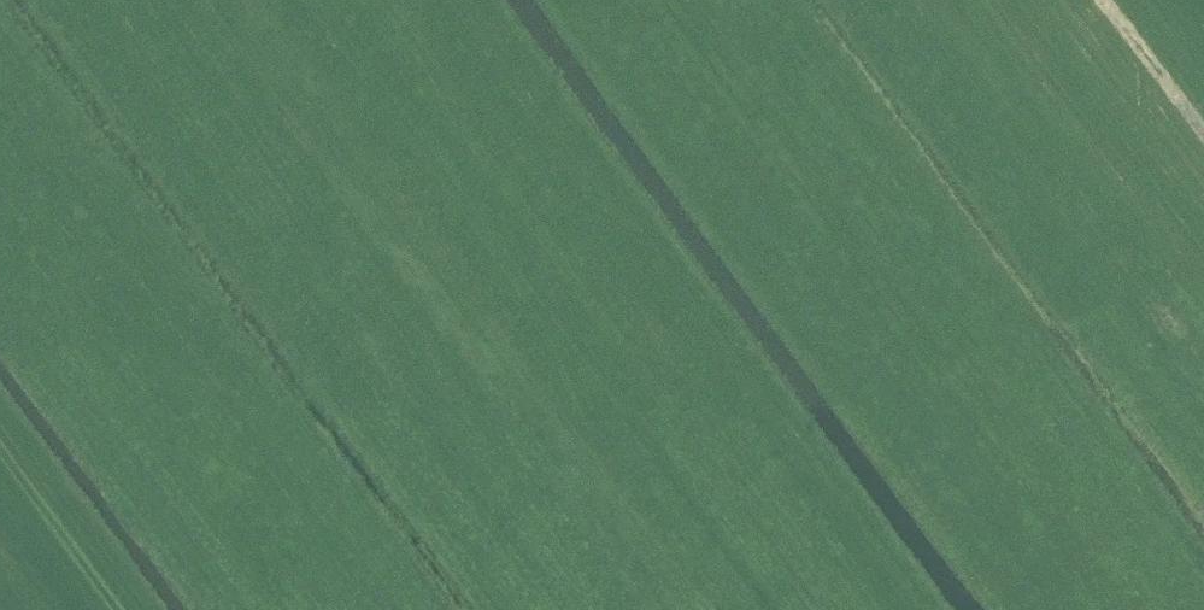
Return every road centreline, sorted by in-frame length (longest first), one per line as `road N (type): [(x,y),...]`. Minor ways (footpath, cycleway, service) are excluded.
road 1 (track): [(1203,135),(1104,0)]

